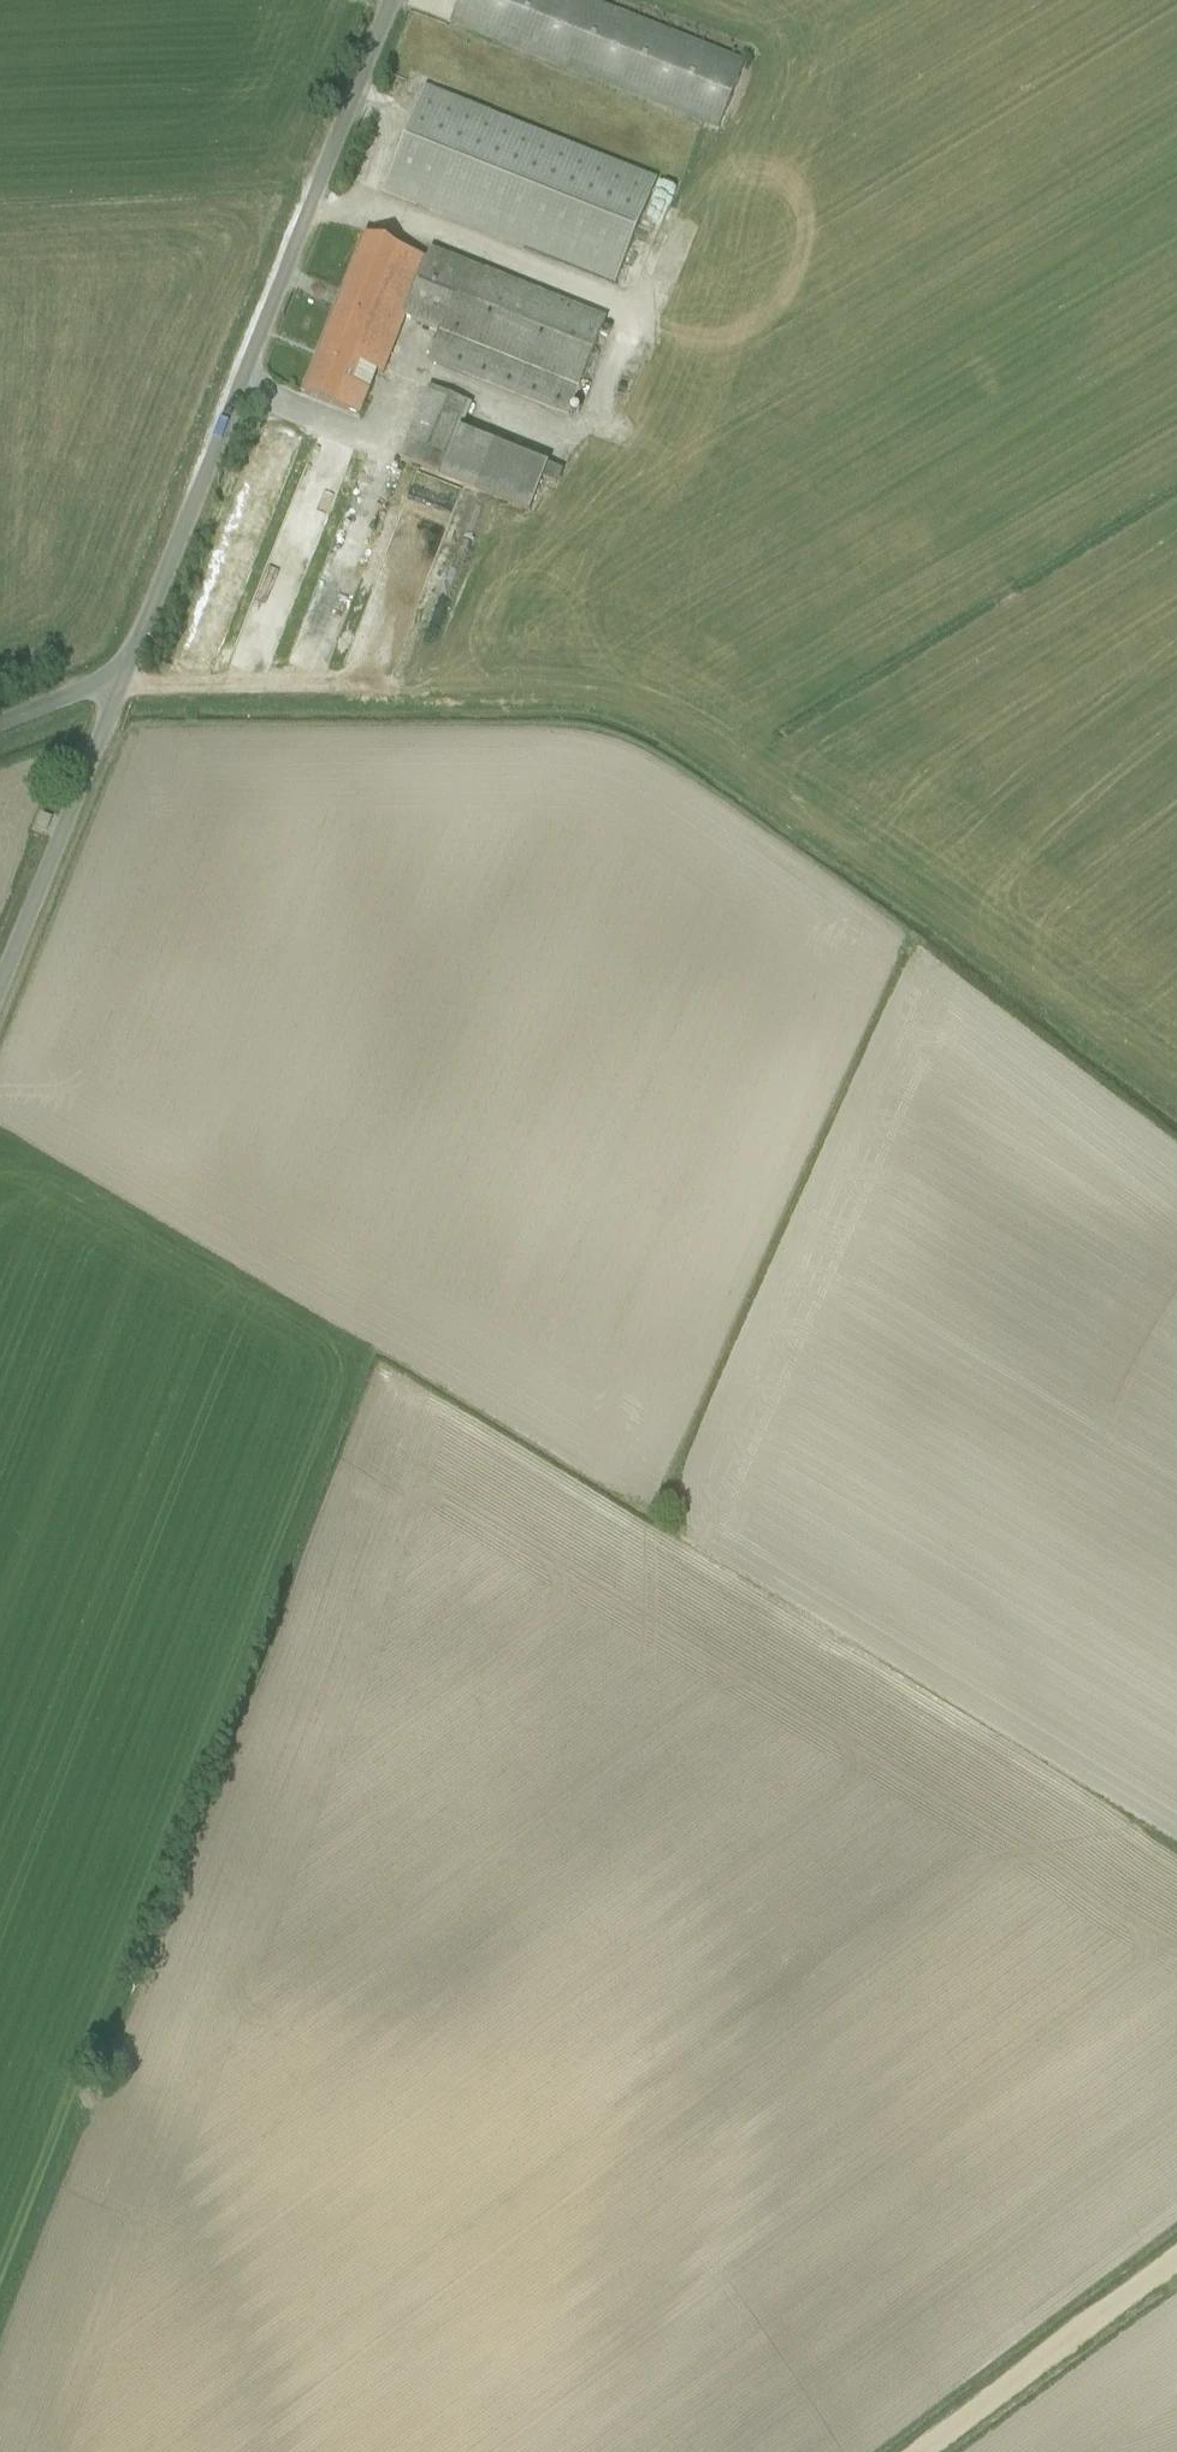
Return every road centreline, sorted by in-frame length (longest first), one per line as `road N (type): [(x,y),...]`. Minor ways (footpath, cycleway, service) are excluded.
road 1 (unclassified): [(388,0),(122,683)]
road 2 (unclassified): [(122,683),(0,996)]
road 3 (track): [(917,2451),(1176,2256)]
road 4 (unclassified): [(0,721),(90,685),(122,683)]

